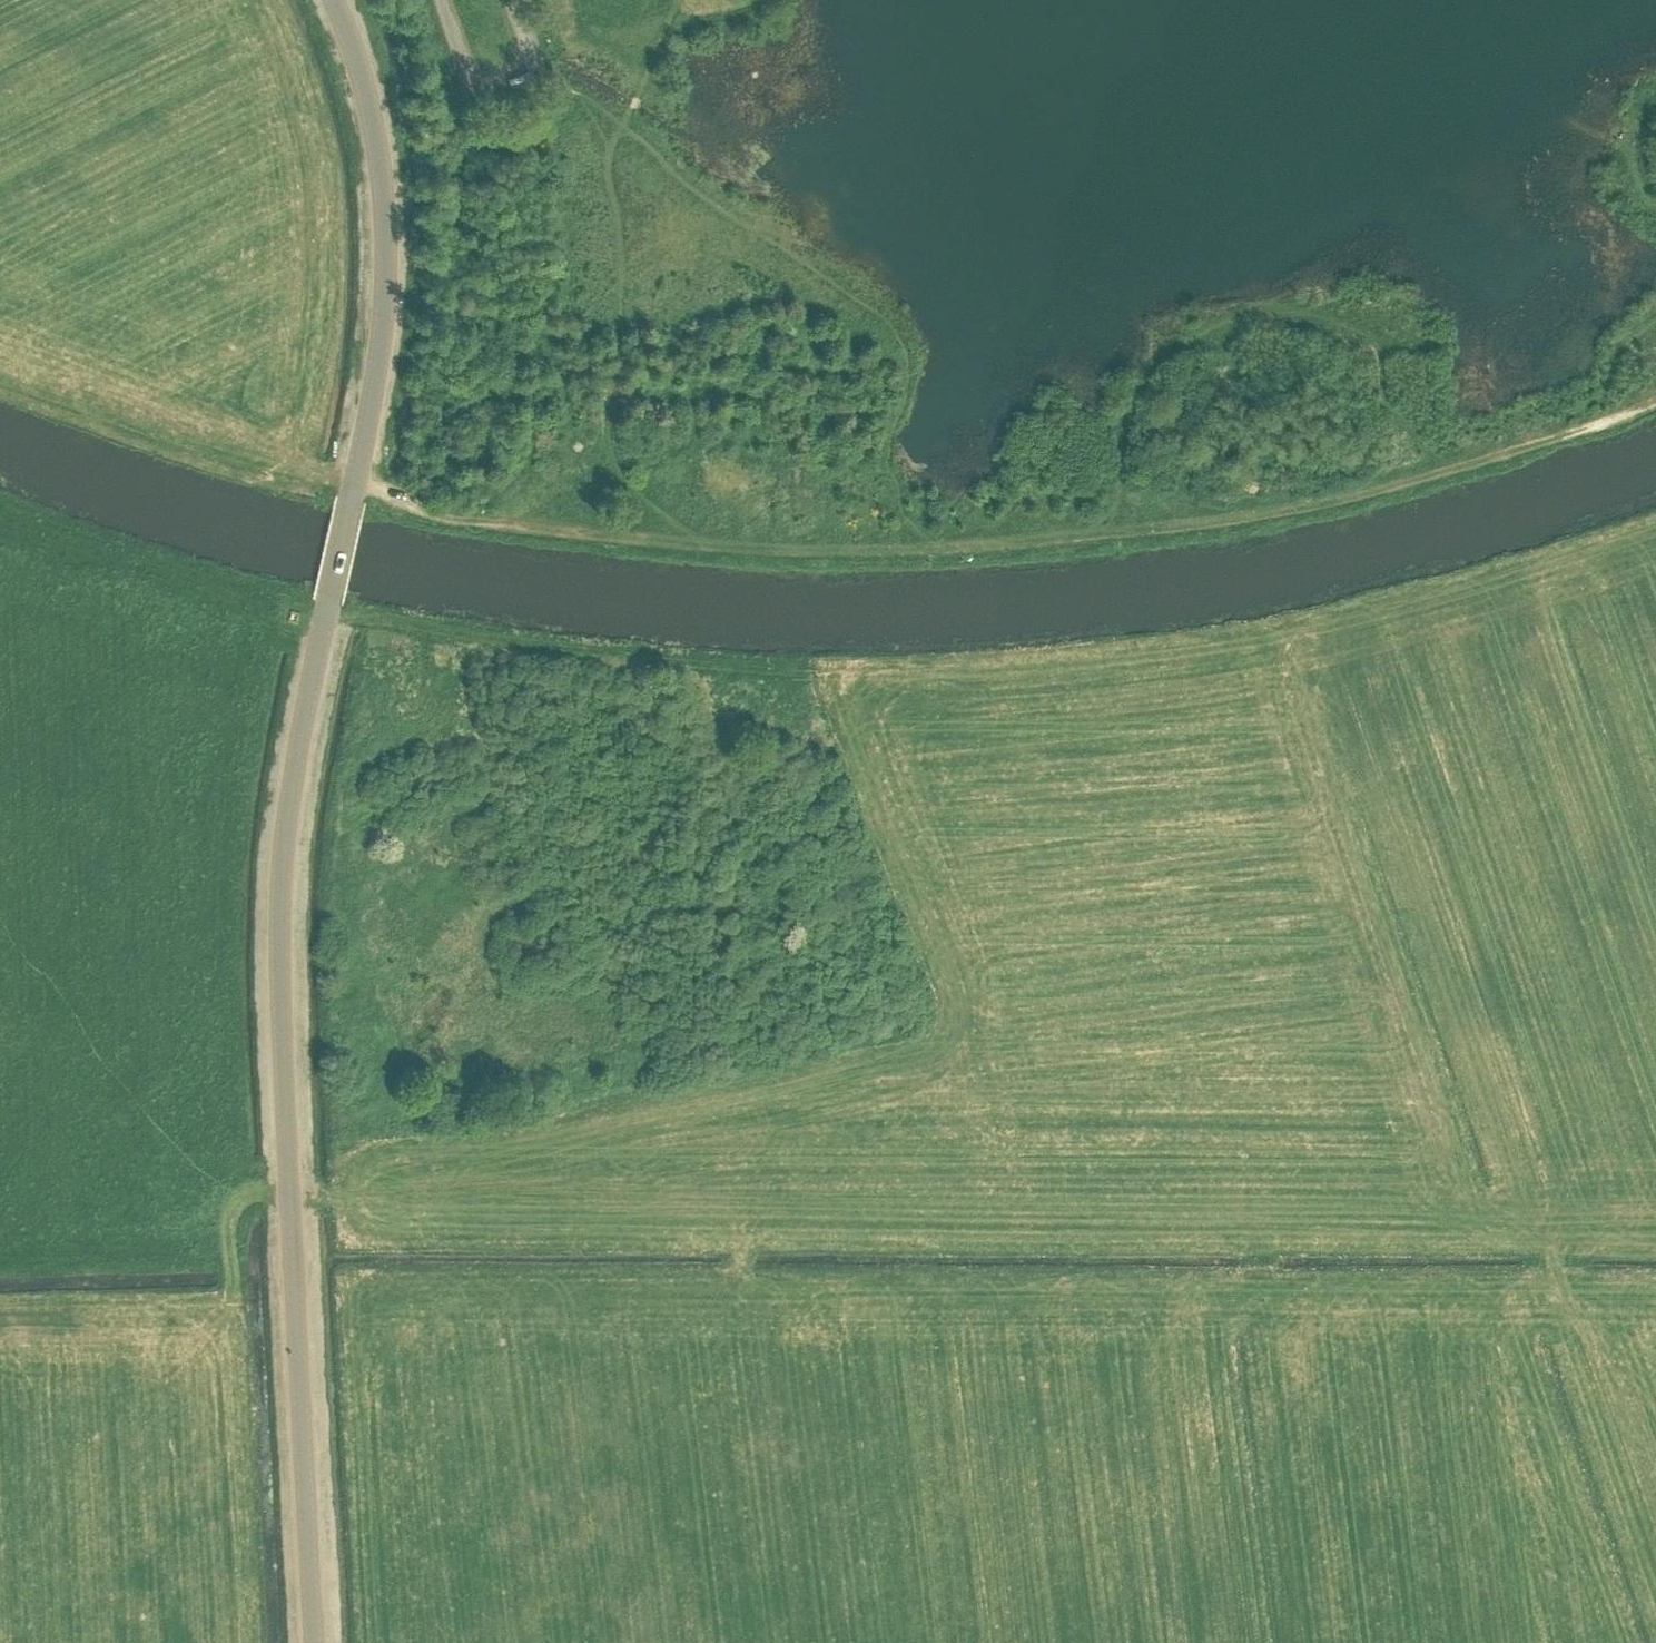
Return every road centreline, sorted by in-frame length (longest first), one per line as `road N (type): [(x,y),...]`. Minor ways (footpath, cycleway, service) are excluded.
road 1 (tertiary): [(313,1642),(278,947),(291,778),(381,361),(386,282),(384,187),(366,87),(334,0)]
road 2 (track): [(358,476),(427,513),(636,543),(938,548),(1124,532)]
road 3 (track): [(1124,532),(1212,524),(1448,470)]

